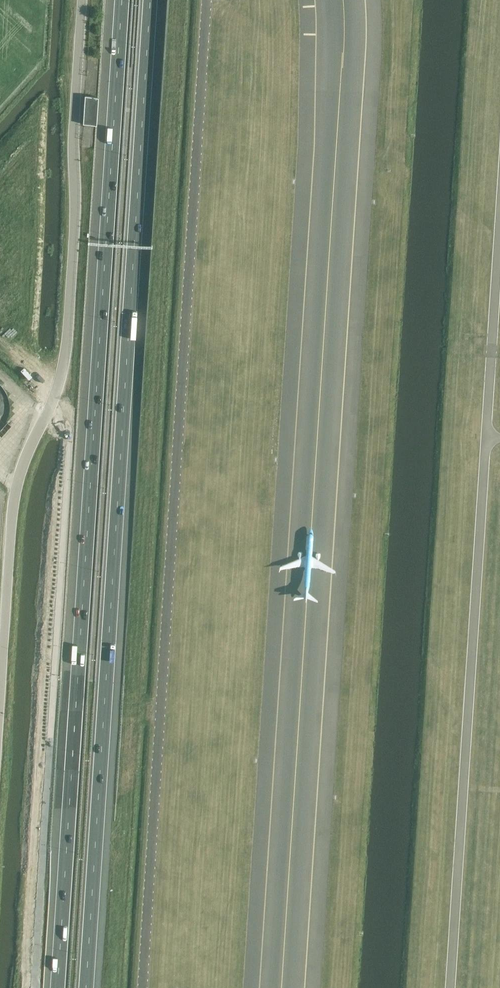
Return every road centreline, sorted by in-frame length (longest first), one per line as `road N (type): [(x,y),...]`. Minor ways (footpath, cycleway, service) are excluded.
road 1 (motorway): [(123,0),(58,987)]
road 2 (motorway): [(87,987),(151,0)]
road 3 (unclassified): [(0,719),(15,496),(67,345),(82,0)]

